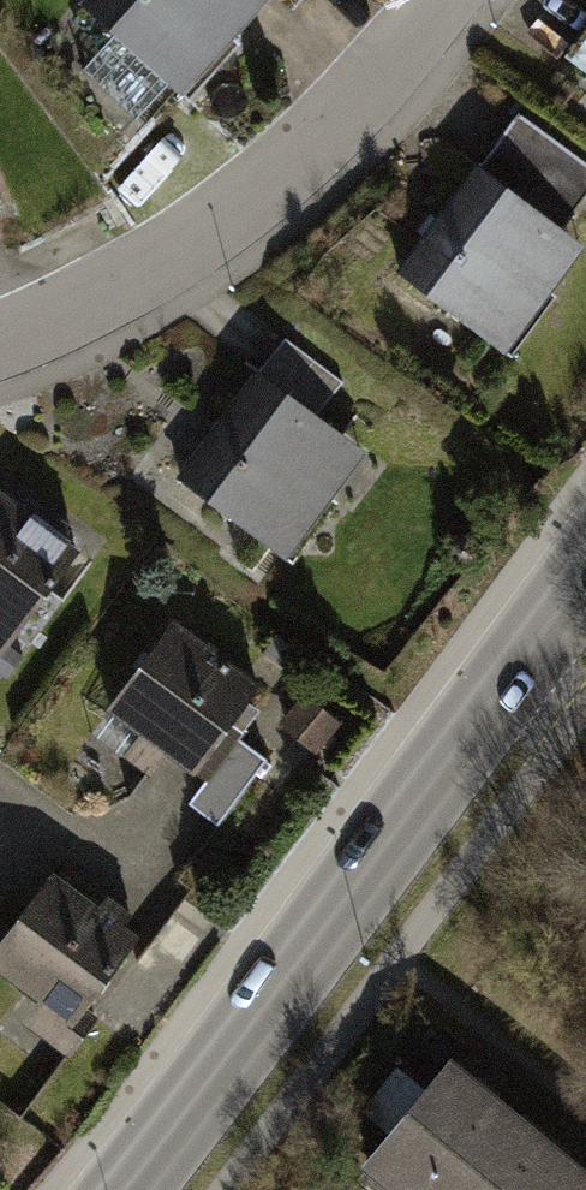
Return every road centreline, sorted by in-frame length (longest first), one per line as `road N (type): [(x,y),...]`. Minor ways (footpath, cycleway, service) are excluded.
road 1 (tertiary): [(130,1189),(585,572)]
road 2 (residential): [(454,0),(322,160),(114,294),(0,336)]

